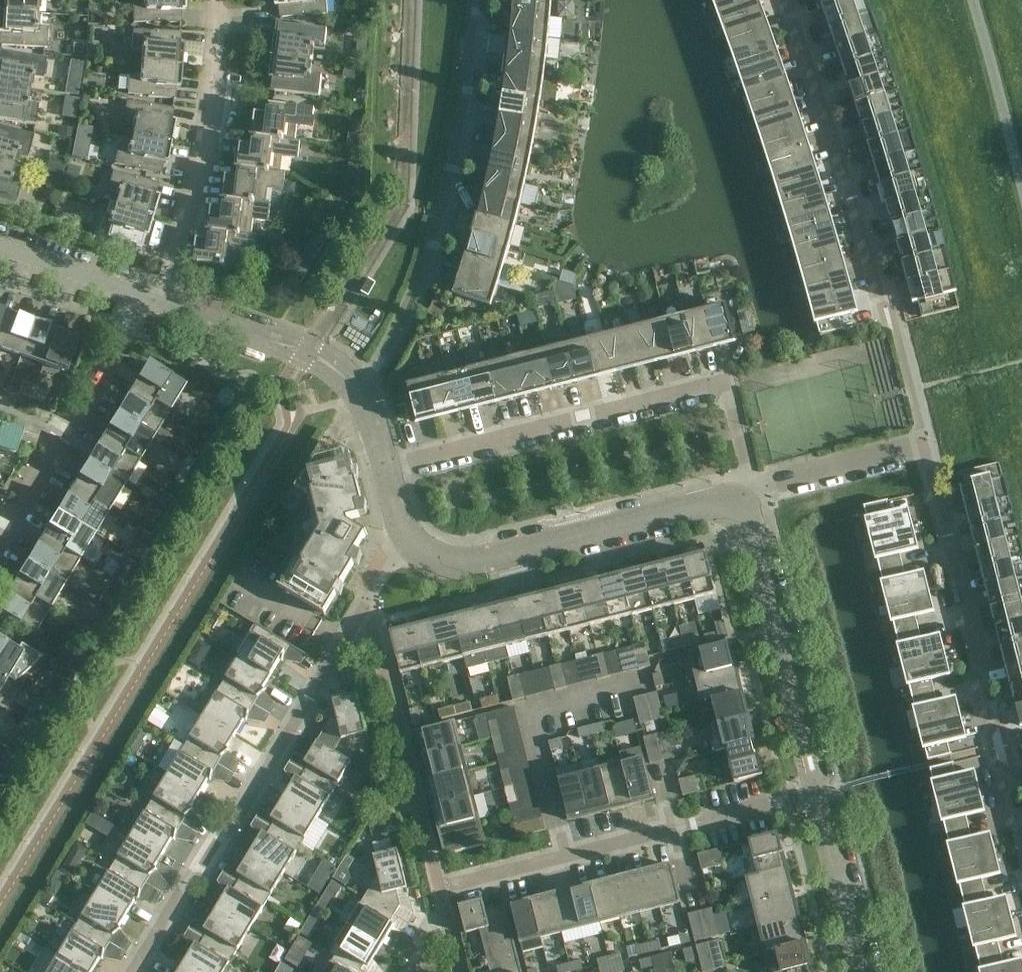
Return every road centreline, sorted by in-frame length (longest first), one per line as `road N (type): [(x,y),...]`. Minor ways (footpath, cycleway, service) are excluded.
road 1 (residential): [(751,500),(724,379),(387,463)]
road 2 (residential): [(925,448),(897,321),(783,0)]
road 3 (residential): [(476,0),(443,215),(414,304),(366,391)]
road 4 (residential): [(134,971),(344,640)]
road 5 (residential): [(1021,802),(925,448)]
road 6 (tertiary): [(751,500),(446,565),(407,535)]
road 7 (residential): [(158,302),(195,176),(214,51),(211,0)]
road 8 (tertiary): [(824,787),(751,500)]
road 9 (residential): [(0,547),(158,302)]
road 10 (residential): [(565,854),(824,787)]
road 11 (residential): [(565,854),(531,709),(640,679)]
road 12 (tertiary): [(366,391),(300,343),(158,302)]
road 13 (residential): [(408,971),(441,886),(565,854)]
road 14 (tertiary): [(864,971),(824,787)]
road 15 (residential): [(751,500),(925,448)]
road 16 (tertiary): [(158,302),(0,242)]
road 17 (residential): [(344,640),(407,535)]

